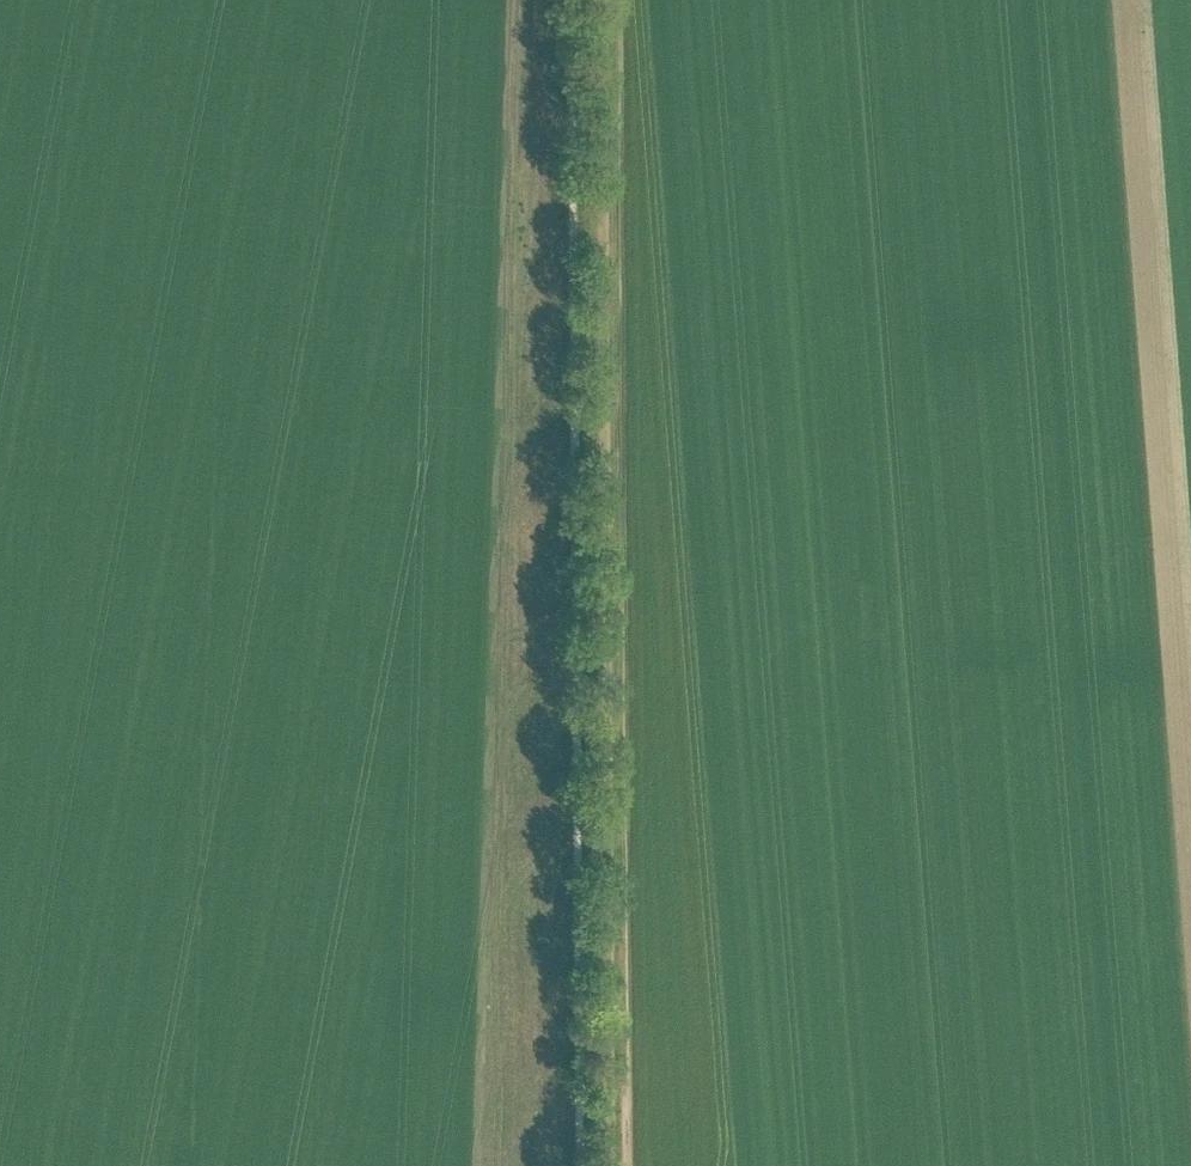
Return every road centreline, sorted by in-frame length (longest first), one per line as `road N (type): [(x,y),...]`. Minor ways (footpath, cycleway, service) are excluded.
road 1 (track): [(603,0),(610,1165)]

